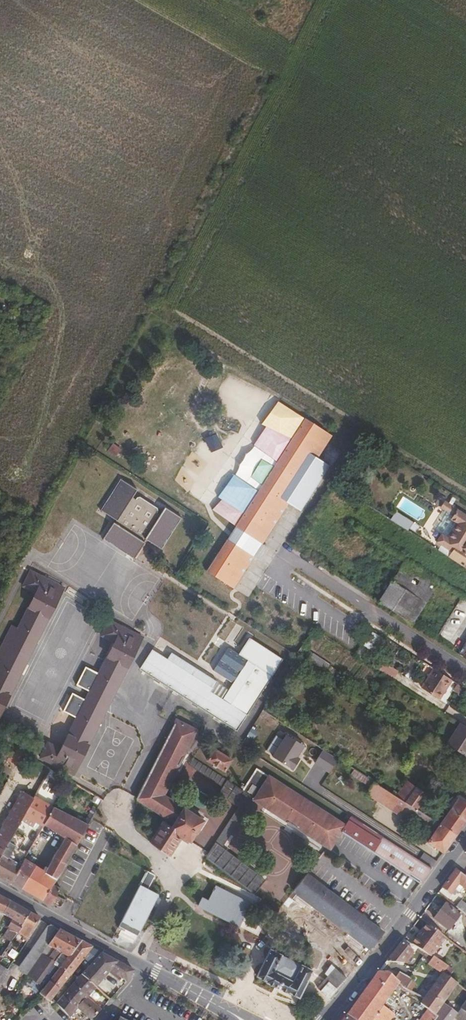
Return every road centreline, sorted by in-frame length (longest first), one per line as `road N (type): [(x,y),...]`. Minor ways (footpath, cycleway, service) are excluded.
road 1 (tertiary): [(225,1010),(0,891)]
road 2 (tertiary): [(324,1019),(465,837)]

